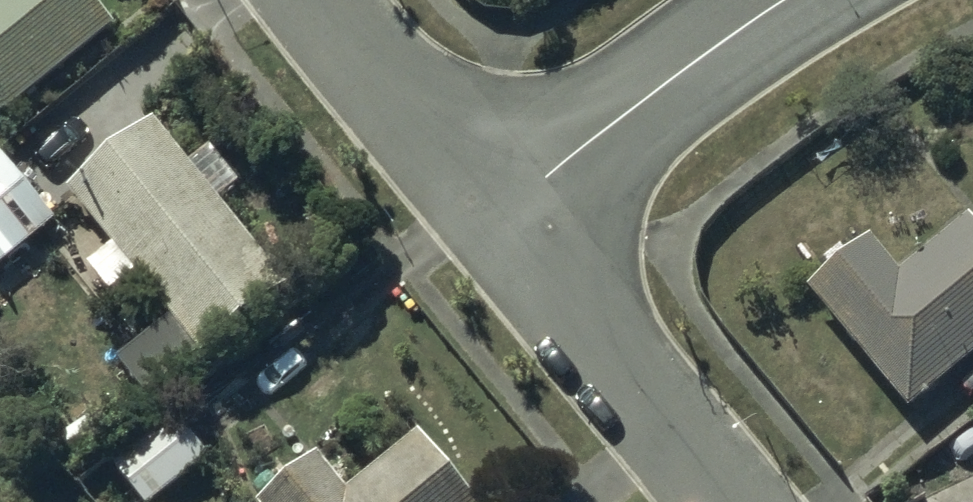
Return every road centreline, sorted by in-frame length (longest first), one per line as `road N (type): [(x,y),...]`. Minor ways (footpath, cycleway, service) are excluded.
road 1 (residential): [(502,210),(738,501)]
road 2 (residential): [(793,0),(730,37),(502,210)]
road 3 (residential): [(334,0),(502,210)]

